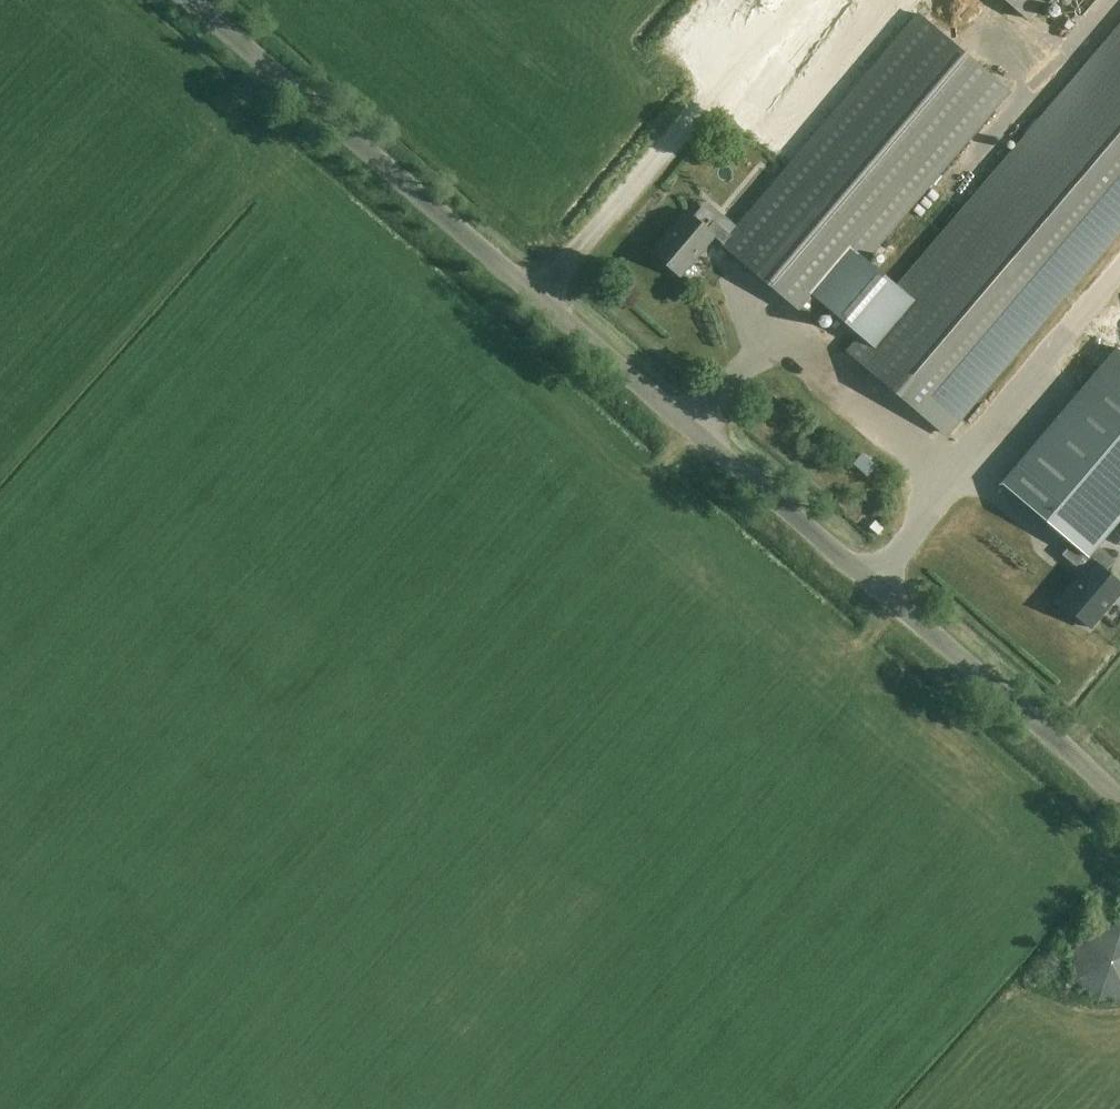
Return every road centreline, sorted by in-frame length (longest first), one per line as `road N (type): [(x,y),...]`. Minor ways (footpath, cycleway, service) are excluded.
road 1 (tertiary): [(1119,803),(188,0)]

